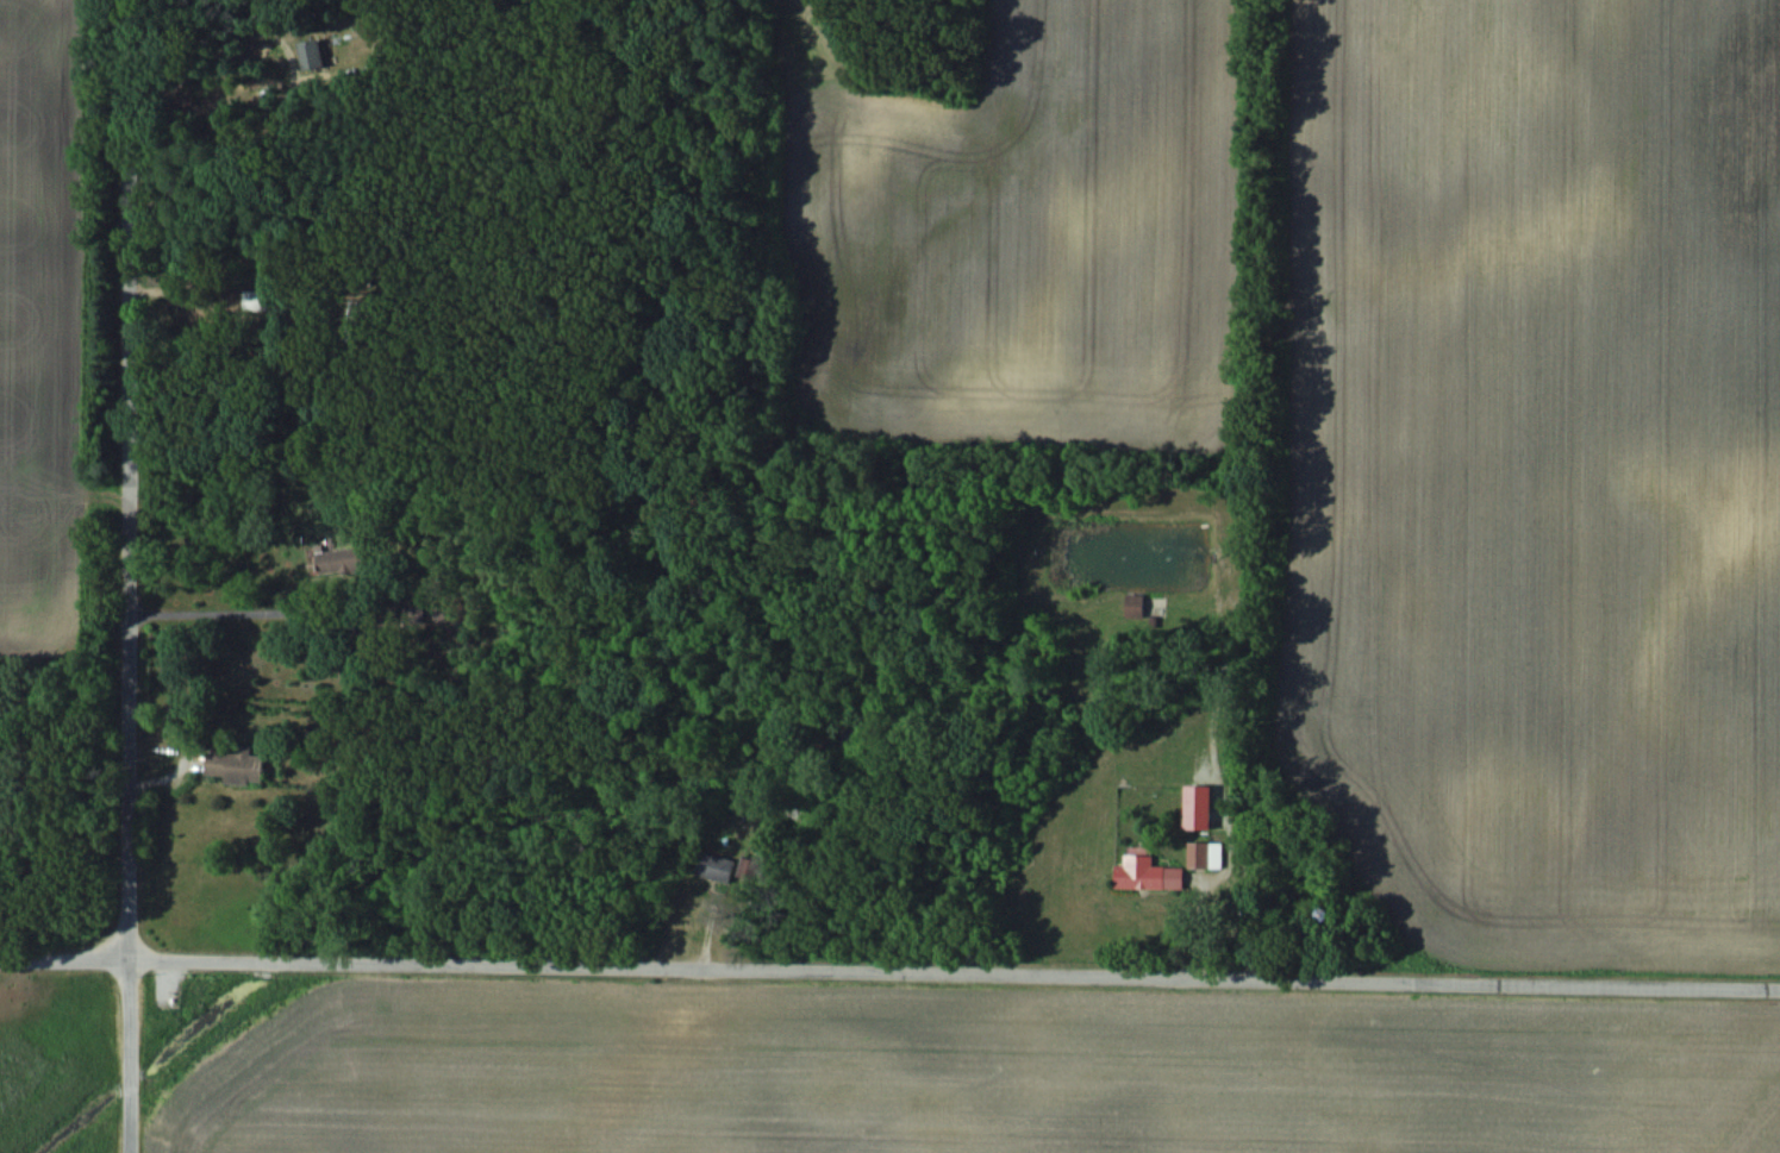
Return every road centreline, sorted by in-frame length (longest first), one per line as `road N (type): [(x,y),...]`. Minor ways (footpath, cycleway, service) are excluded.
road 1 (residential): [(1779,982),(0,961)]
road 2 (residential): [(126,1152),(127,0)]

